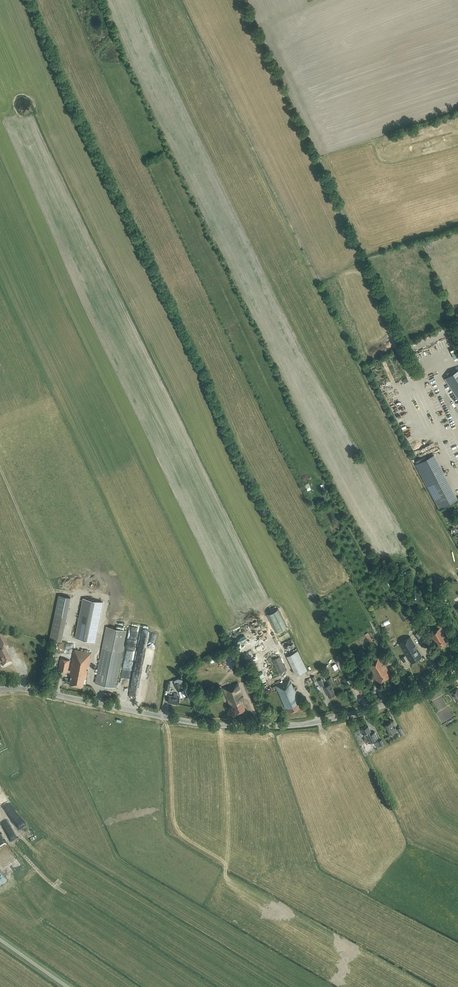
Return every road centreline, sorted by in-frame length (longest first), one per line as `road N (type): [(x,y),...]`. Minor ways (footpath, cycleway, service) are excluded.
road 1 (unclassified): [(0,689),(212,725),(286,726),(386,704),(457,662)]

